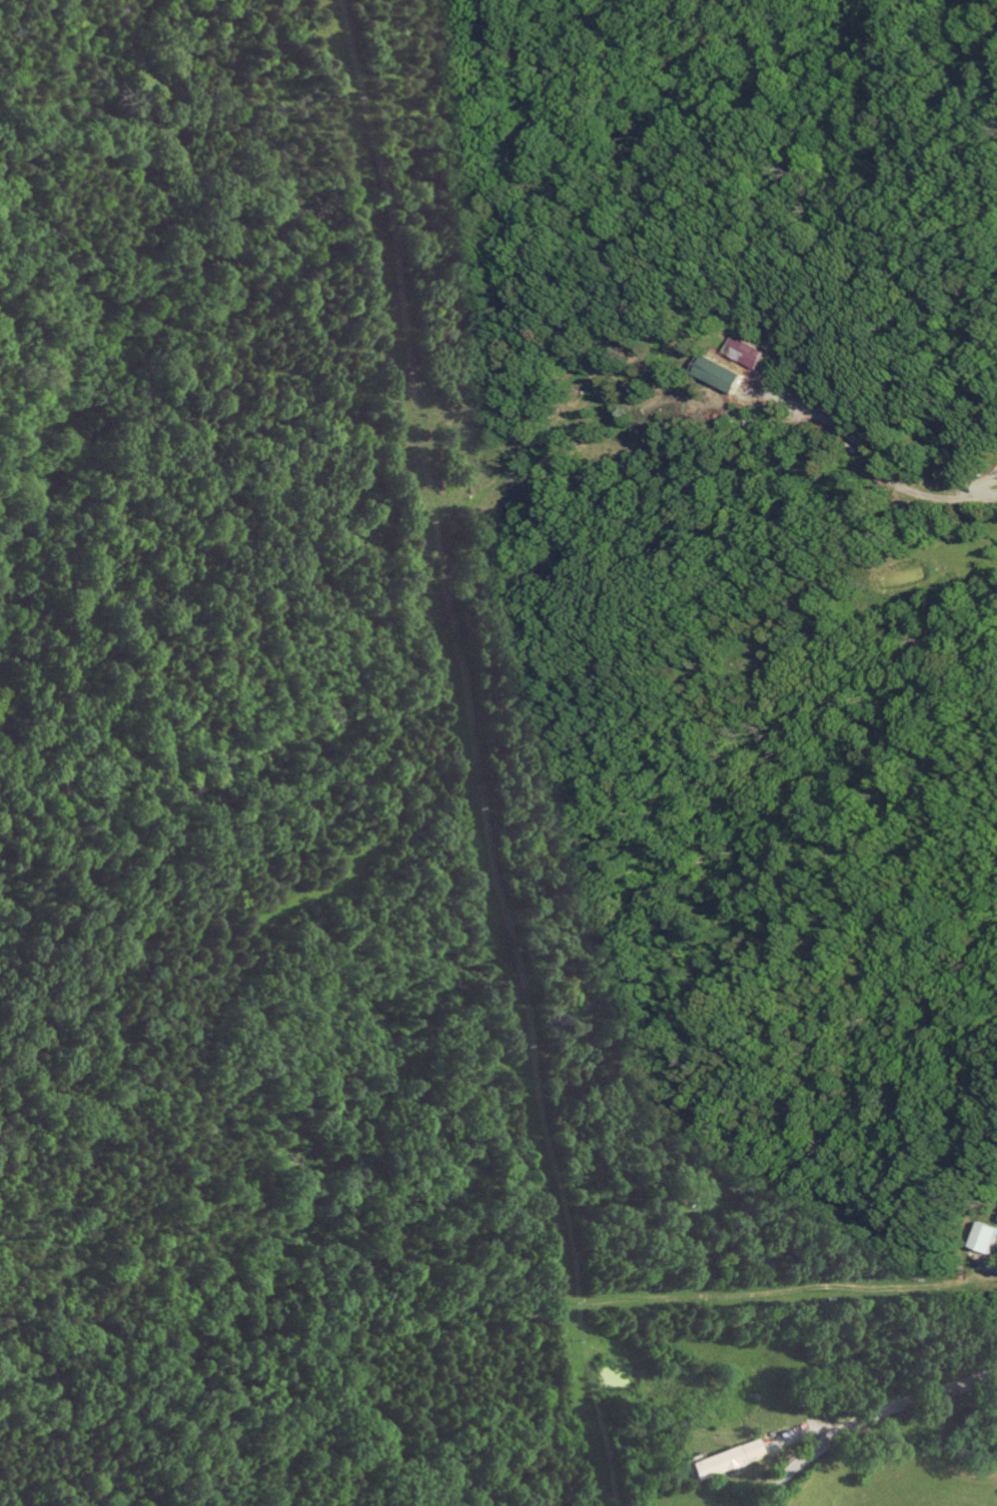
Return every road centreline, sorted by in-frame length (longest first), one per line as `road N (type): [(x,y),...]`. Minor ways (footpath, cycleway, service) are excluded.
road 1 (secondary): [(760,1505),(787,1473),(840,1434),(996,1370)]

